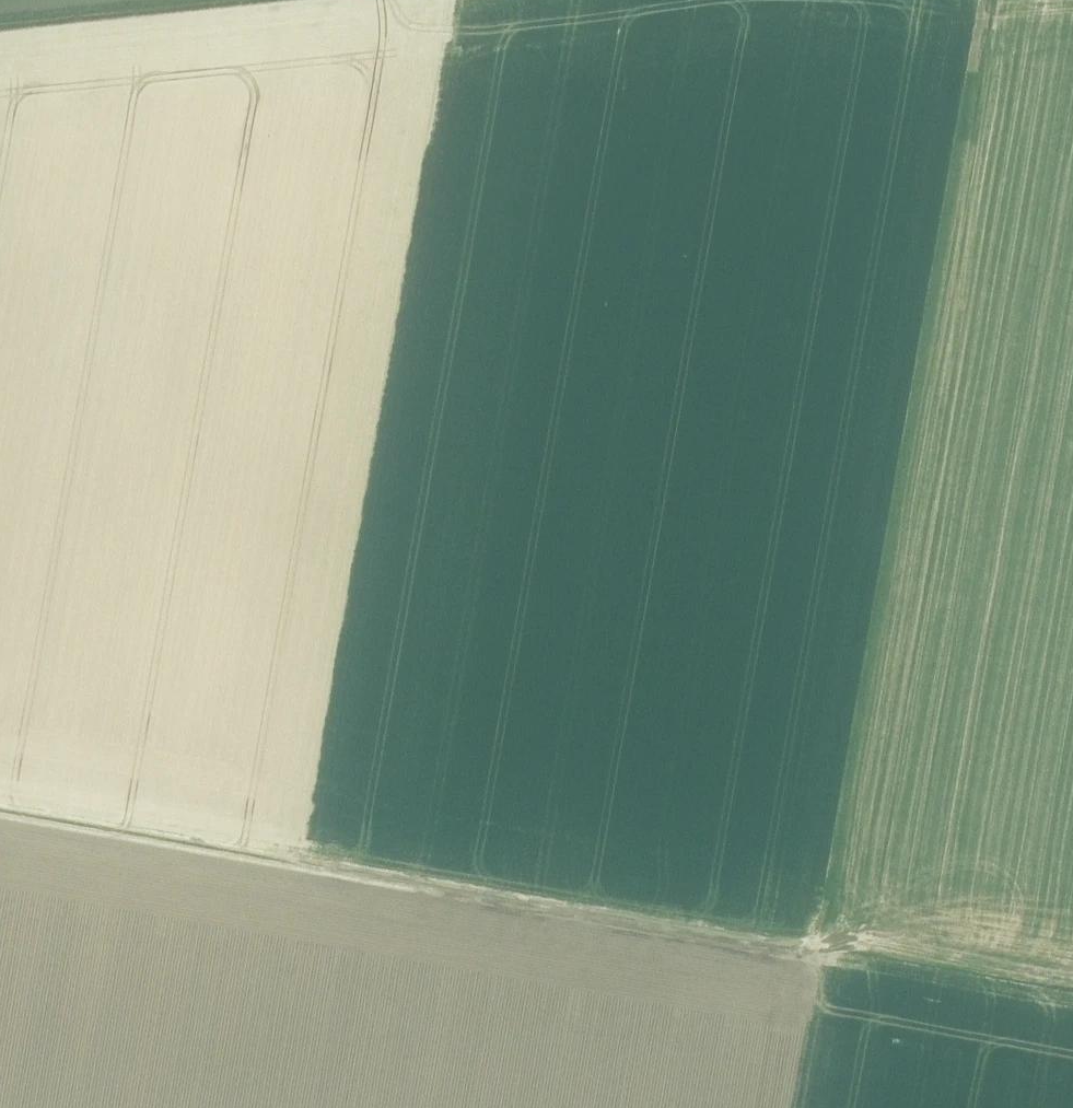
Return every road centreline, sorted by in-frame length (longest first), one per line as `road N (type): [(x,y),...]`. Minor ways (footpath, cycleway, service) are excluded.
road 1 (track): [(811,954),(0,811)]

